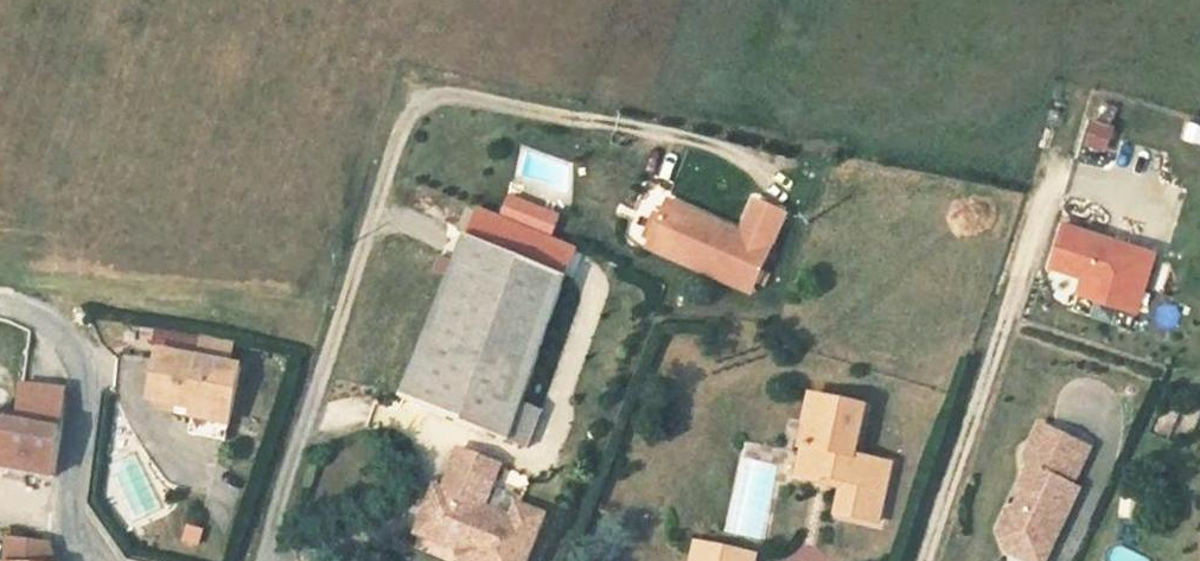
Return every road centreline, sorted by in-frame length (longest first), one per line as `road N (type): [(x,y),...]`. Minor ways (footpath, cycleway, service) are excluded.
road 1 (unclassified): [(0,303),(47,320),(74,363),(71,523),(89,560)]

